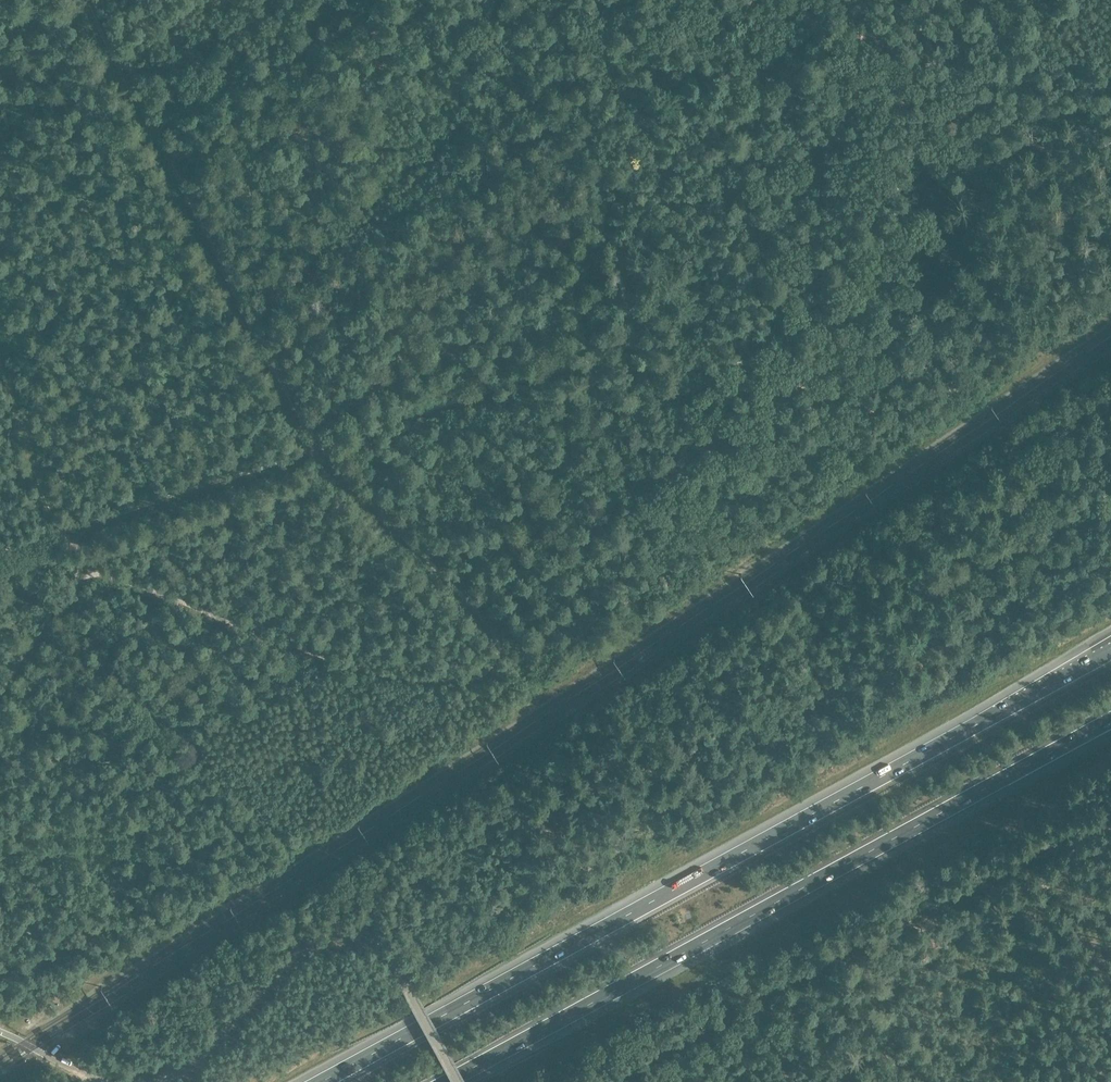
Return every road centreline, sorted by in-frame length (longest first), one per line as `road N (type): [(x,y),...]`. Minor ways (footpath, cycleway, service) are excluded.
road 1 (track): [(0,551),(634,342),(664,389),(699,388),(735,364),(767,356),(809,302),(894,246),(981,169),(1110,75)]
road 2 (track): [(80,566),(385,673),(461,678),(480,675),(498,653),(490,626),(312,437),(151,127)]
road 3 (motorway): [(1110,651),(318,1081)]
road 4 (motorway): [(451,1081),(1110,719)]
road 5 (unclassified): [(459,1081),(391,961),(371,942),(342,936),(297,953),(192,1064),(157,1081)]
road 6 (track): [(634,342),(589,105),(568,36),(531,0)]
road 7 (track): [(151,127),(335,35),(372,0)]
road 8 (track): [(0,360),(49,507),(80,566)]
road 9 (track): [(1110,828),(1068,858),(1048,886),(941,952)]
road 10 (track): [(999,0),(1016,29),(1016,76),(1007,120),(981,169)]
road 11 (track): [(80,566),(0,693)]
road 12 (track): [(151,127),(84,0)]
road 13 (track): [(960,1081),(937,968),(941,952)]

